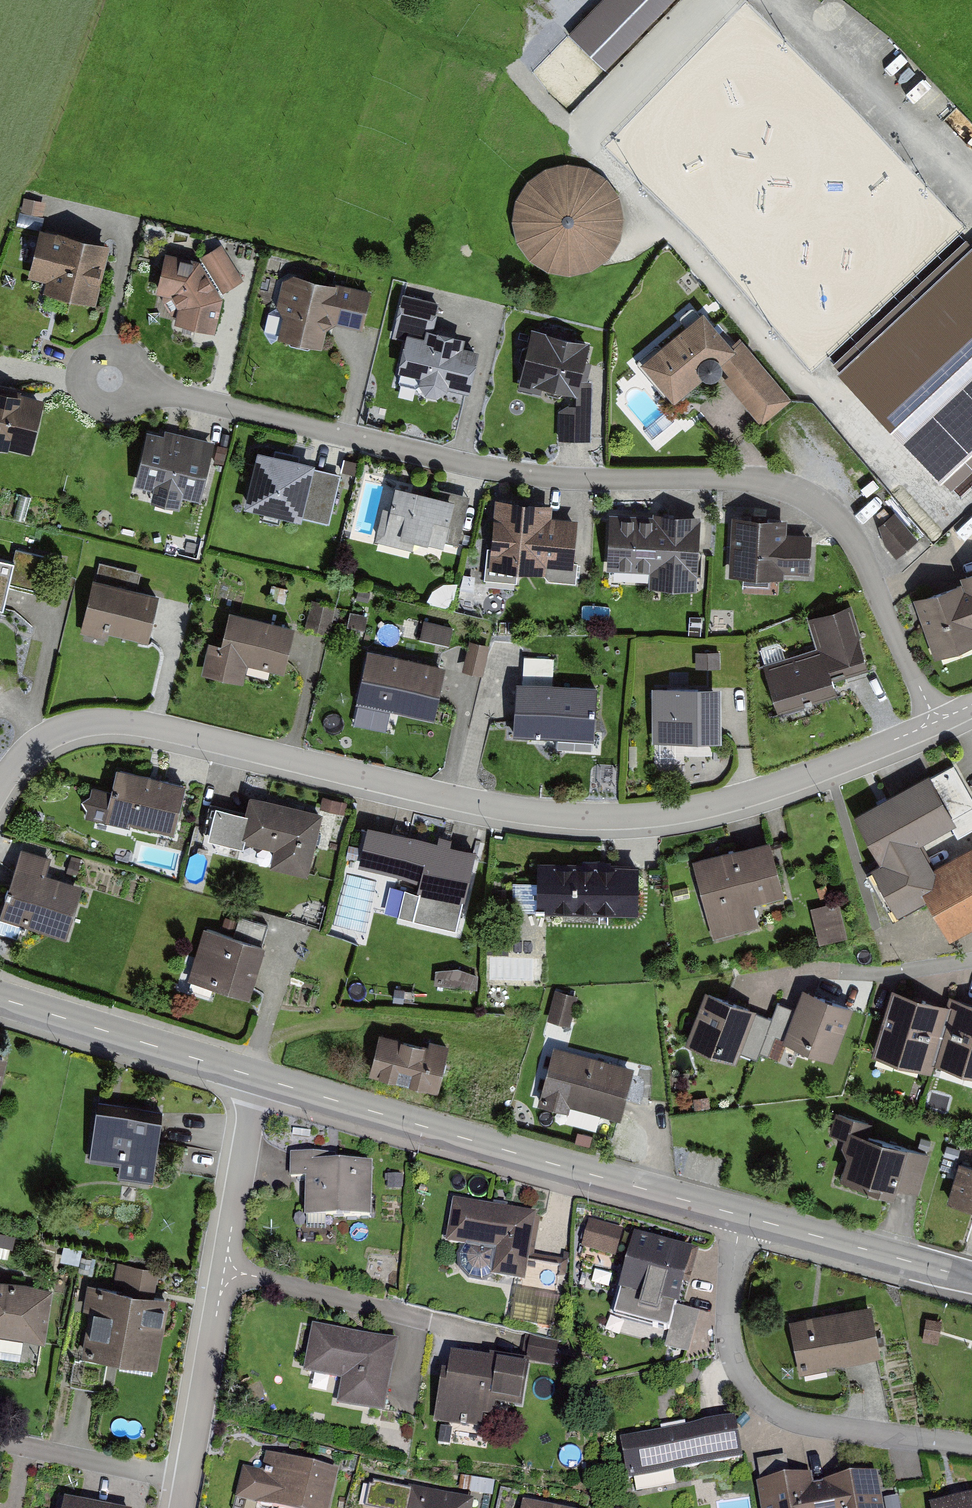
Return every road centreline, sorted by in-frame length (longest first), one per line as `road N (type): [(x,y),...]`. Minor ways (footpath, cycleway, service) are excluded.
road 1 (residential): [(0,785),(40,740),(78,723),(118,720),(493,808),(630,816),(750,796),(933,718)]
road 2 (residential): [(933,718),(856,543),(821,506),(785,487),(479,469),(110,380)]
road 3 (tertiary): [(743,1216),(254,1077)]
road 4 (residential): [(182,1507),(229,1272),(254,1077)]
road 5 (residential): [(971,1445),(807,1424),(762,1402),(736,1368),(729,1330),(743,1216)]
road 6 (tertiary): [(254,1077),(0,999)]
road 7 (tertiary): [(971,1277),(743,1216)]
road 8 (residential): [(740,982),(823,969),(893,974),(971,960)]

